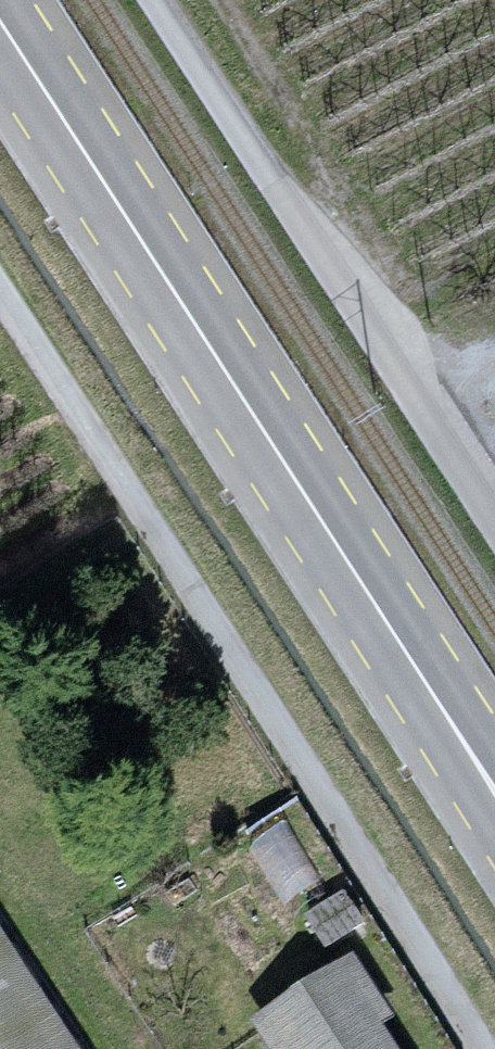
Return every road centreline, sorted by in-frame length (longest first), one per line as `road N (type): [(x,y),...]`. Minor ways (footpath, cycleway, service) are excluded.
road 1 (primary): [(0,22),(494,793)]
road 2 (unclassified): [(0,294),(487,1048)]
road 3 (unclassified): [(494,525),(157,0)]

